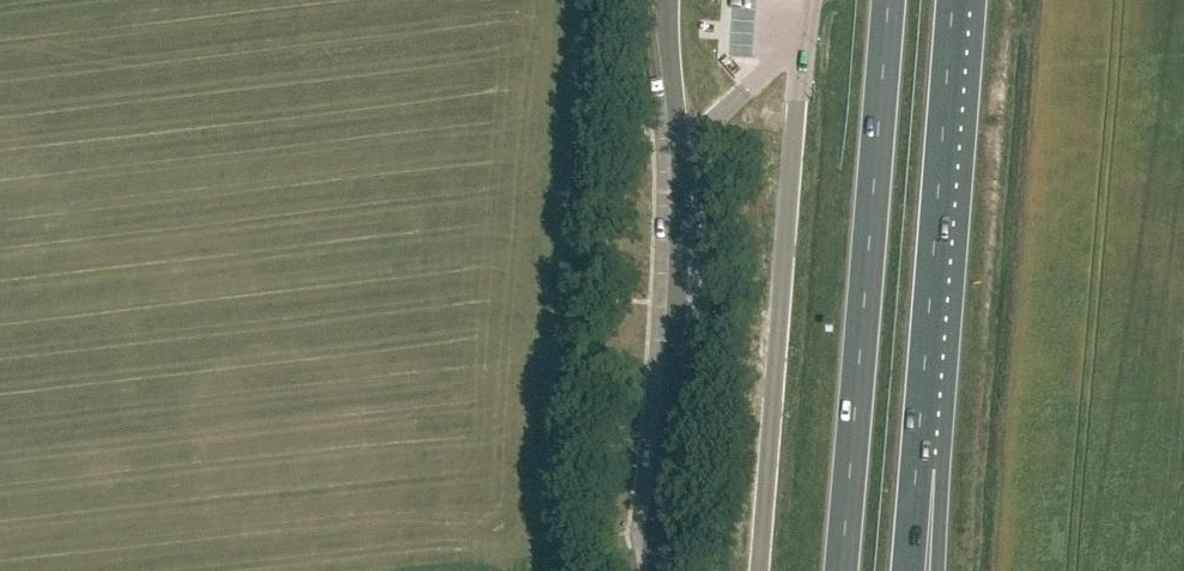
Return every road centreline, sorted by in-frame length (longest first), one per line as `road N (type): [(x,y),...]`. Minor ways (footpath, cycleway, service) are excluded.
road 1 (trunk): [(888,0),(841,570)]
road 2 (trunk): [(921,405),(953,0)]
road 3 (trunk): [(936,570),(943,476),(921,405)]
road 4 (trunk): [(907,570),(921,405)]

